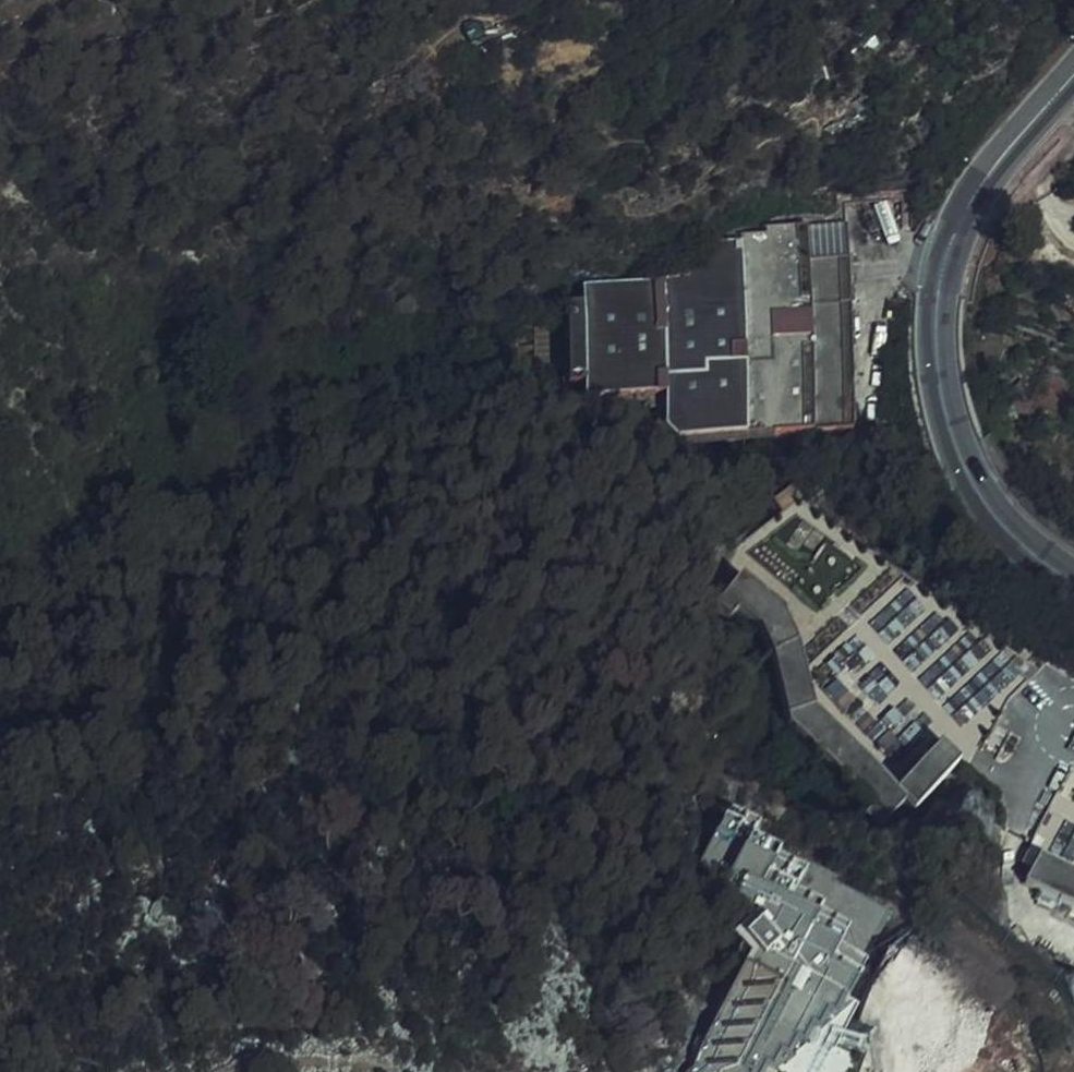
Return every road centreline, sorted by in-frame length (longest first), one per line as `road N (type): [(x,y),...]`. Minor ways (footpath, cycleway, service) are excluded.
road 1 (primary): [(1073,578),(1004,530),(977,490),(940,393),(935,338),(941,277),(959,226),(1073,75)]

